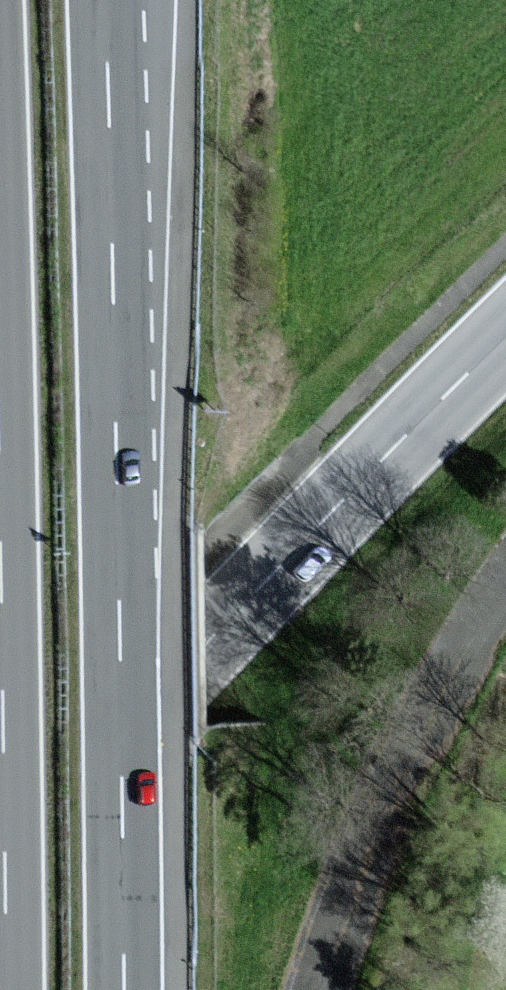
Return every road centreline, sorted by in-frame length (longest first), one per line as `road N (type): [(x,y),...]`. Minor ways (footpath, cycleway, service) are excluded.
road 1 (motorway): [(126,989),(107,0)]
road 2 (tertiary): [(505,338),(341,498),(0,872)]
road 3 (motorway): [(0,632),(7,989)]

